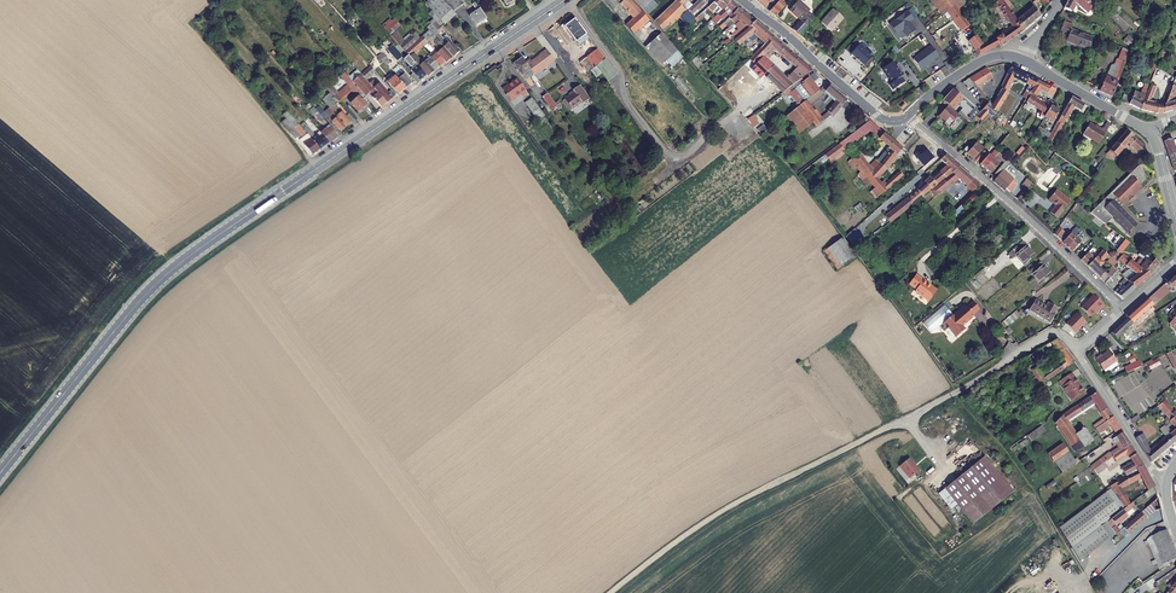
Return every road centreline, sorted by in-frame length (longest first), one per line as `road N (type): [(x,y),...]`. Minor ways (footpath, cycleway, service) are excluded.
road 1 (primary): [(0,473),(169,272),(565,0)]
road 2 (residential): [(1122,310),(908,118)]
road 3 (residential): [(856,442),(1050,334),(1076,351)]
road 4 (track): [(1096,592),(1025,479),(956,392)]
road 5 (tertiary): [(744,0),(876,115),(908,118)]
road 6 (residential): [(1076,351),(1151,468),(1167,480)]
road 7 (tertiary): [(1147,130),(1022,60)]
road 8 (tertiary): [(908,118),(976,63),(996,55),(1022,60)]

